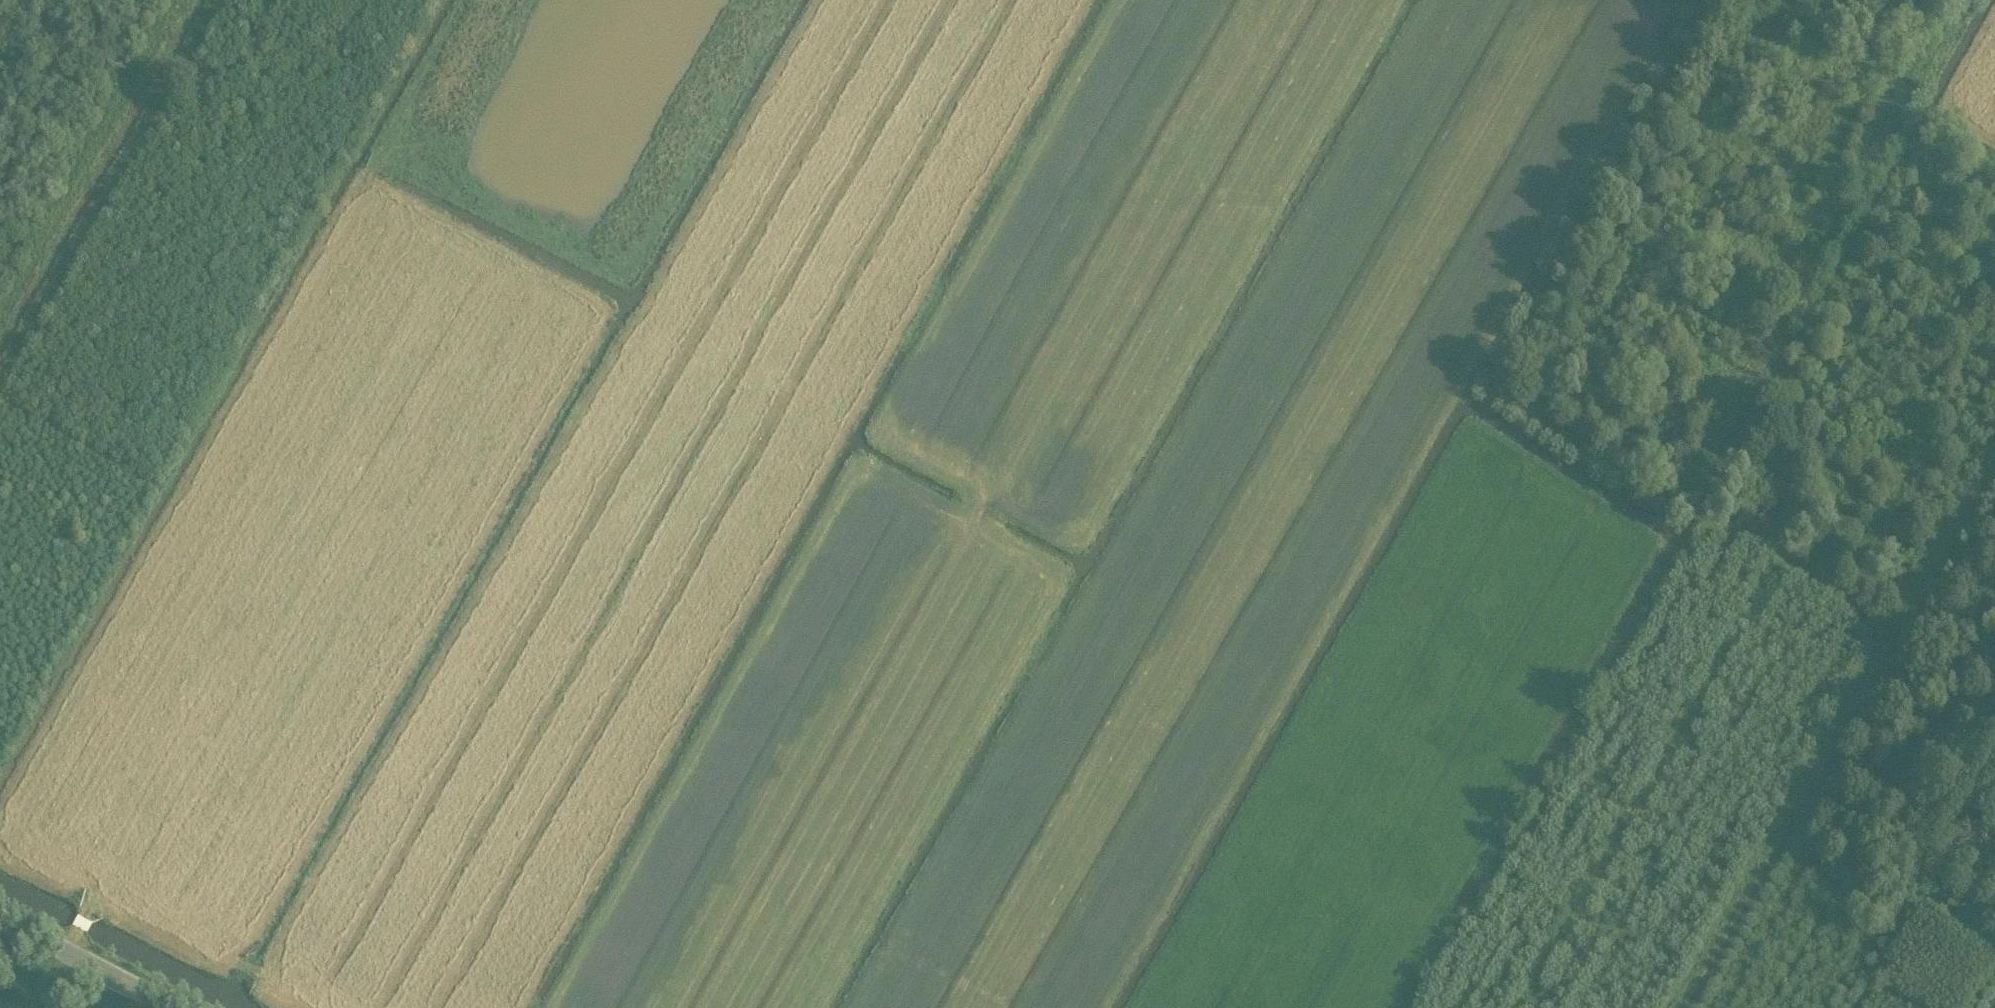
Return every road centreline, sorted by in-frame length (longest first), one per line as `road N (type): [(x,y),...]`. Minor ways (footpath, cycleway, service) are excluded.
road 1 (track): [(1994,453),(1882,639)]
road 2 (tertiary): [(177,1007),(0,918)]

